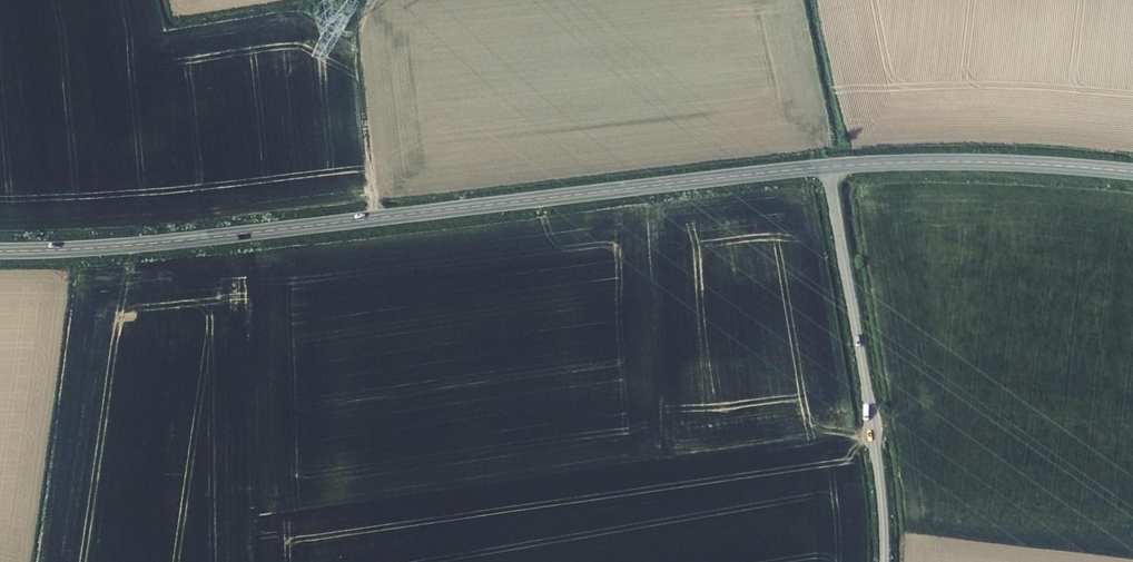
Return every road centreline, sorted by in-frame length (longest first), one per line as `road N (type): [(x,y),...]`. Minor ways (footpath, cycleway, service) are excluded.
road 1 (secondary): [(829,167),(178,241),(0,251)]
road 2 (unclassified): [(829,167),(881,474),(885,561)]
road 3 (secondary): [(1132,172),(968,162),(829,167)]

